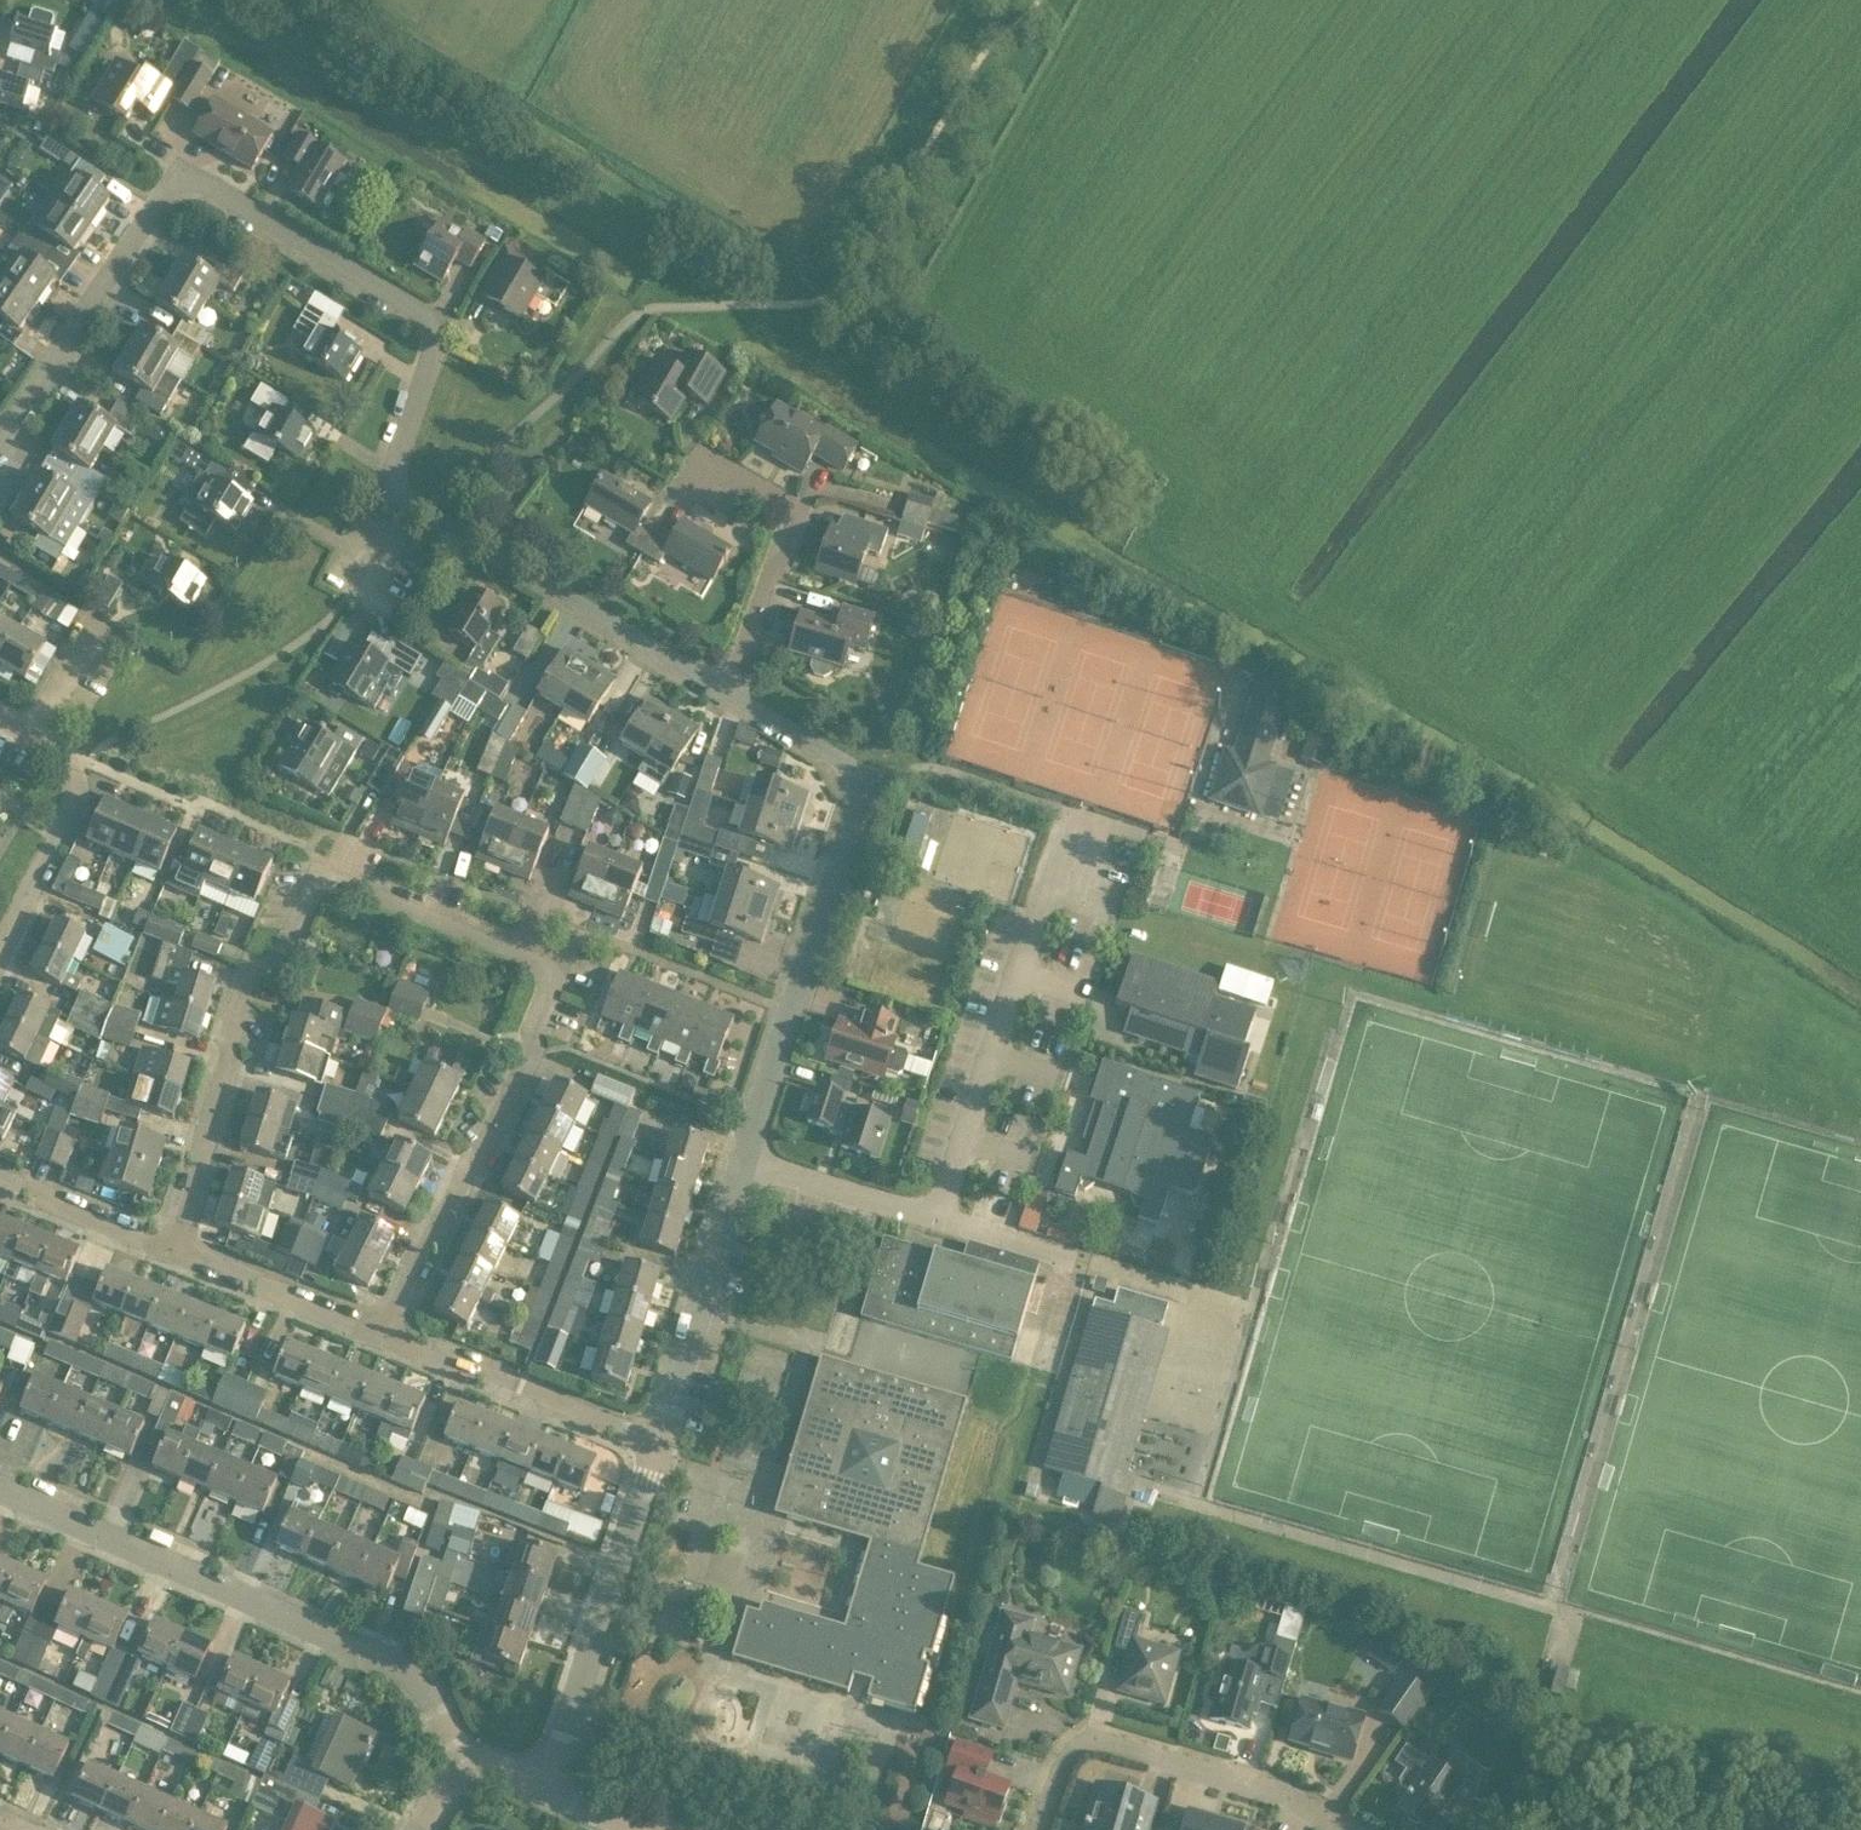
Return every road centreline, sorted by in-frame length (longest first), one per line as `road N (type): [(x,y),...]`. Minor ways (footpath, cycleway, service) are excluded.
road 1 (residential): [(383,1334),(529,1040),(550,979),(546,961),(525,945),(352,875),(306,880),(281,960),(245,977),(170,1251)]
road 2 (residential): [(419,511),(394,487),(393,474),(440,326),(179,171),(0,438)]
road 3 (residential): [(464,1781),(426,1702),(404,1676),(0,1483)]
road 4 (residential): [(742,1159),(864,775),(726,694)]
road 5 (residential): [(1034,1829),(1064,1743),(1097,1738),(1267,1781),(1338,1829)]
road 6 (residential): [(1089,1261),(742,1159)]
road 7 (residential): [(726,694),(419,511)]
road 8 (residential): [(552,1768),(569,1734),(654,1440)]
road 9 (residential): [(726,694),(765,589),(784,566),(802,506),(718,459)]
road 10 (residential): [(654,1440),(742,1159)]
road 11 (residential): [(383,1334),(654,1440)]
road 12 (residential): [(0,949),(68,790),(64,756),(0,712)]
road 13 (residential): [(170,1251),(383,1334)]
road 14 (residential): [(0,1184),(170,1251)]

